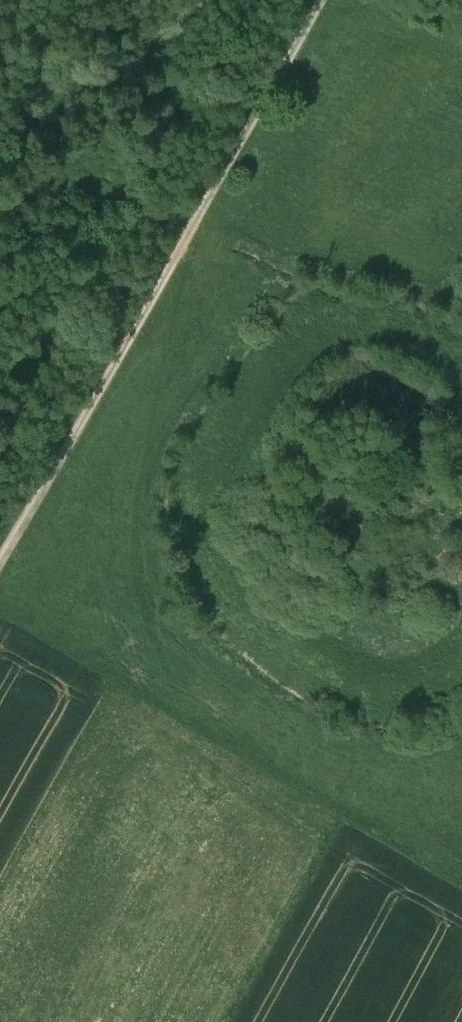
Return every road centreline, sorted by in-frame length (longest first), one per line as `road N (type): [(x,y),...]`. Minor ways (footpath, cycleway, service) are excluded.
road 1 (track): [(318,0),(0,560)]

